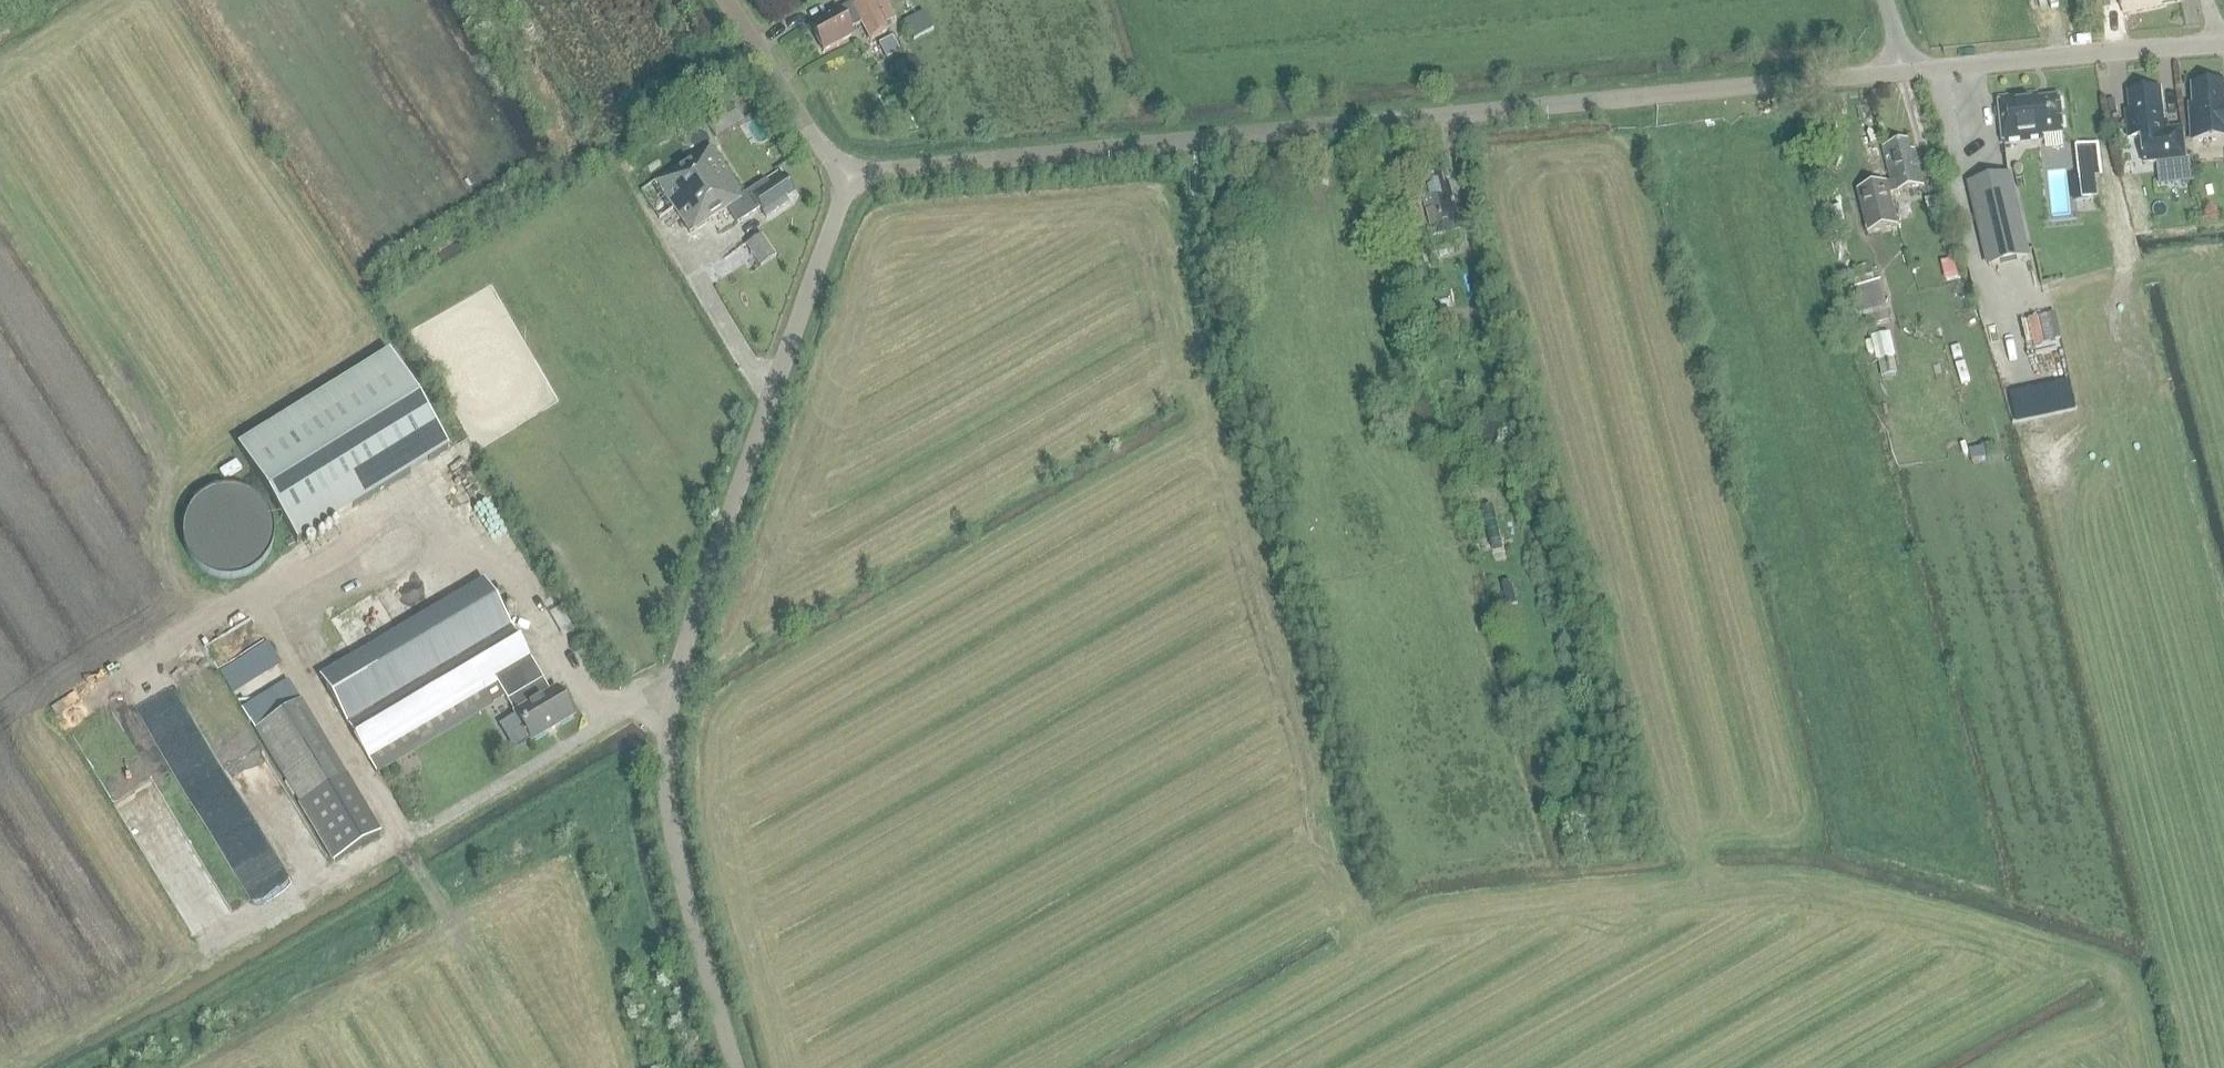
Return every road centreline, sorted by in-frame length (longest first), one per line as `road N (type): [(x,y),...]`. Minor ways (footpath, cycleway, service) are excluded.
road 1 (unclassified): [(850,167),(898,168),(1907,66)]
road 2 (unclassified): [(735,1067),(671,852),(662,754),(673,682),(850,167)]
road 3 (unclassified): [(1907,66),(2223,44)]
road 4 (unclassified): [(850,167),(818,139),(727,0)]

